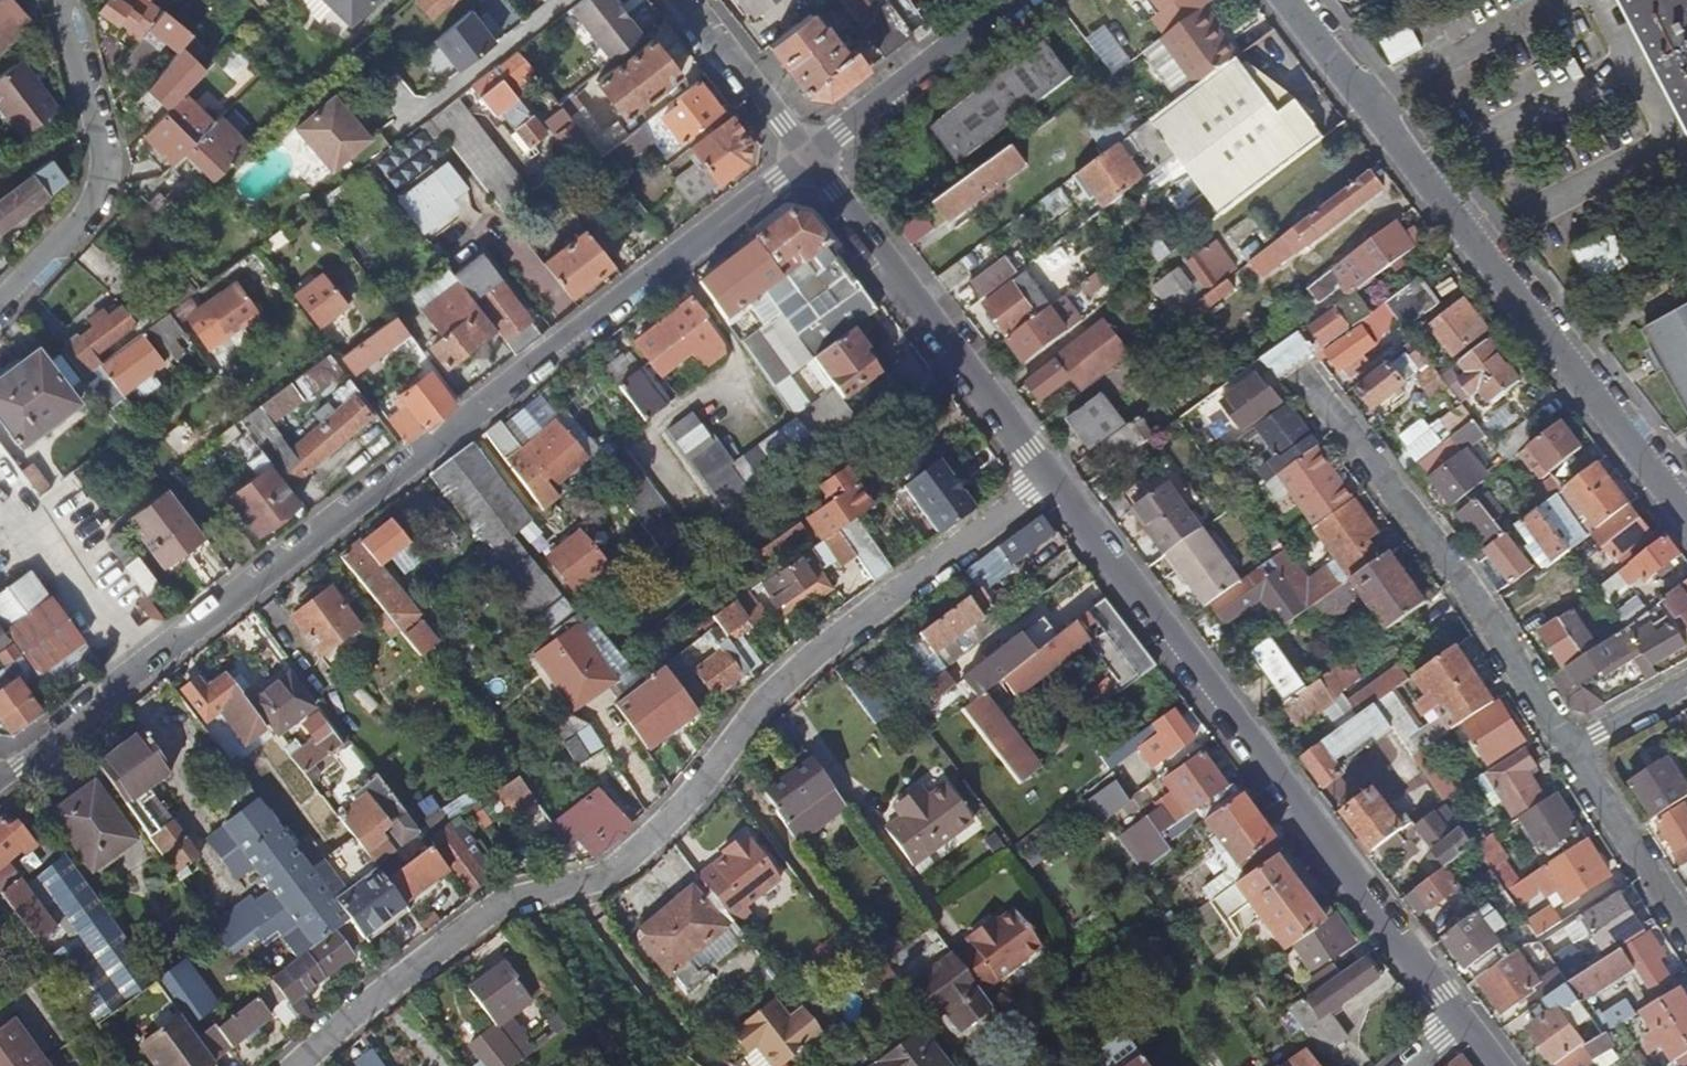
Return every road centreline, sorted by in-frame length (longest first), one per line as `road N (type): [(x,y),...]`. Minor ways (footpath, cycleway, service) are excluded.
road 1 (residential): [(0,778),(814,161)]
road 2 (residential): [(1050,481),(810,658),(765,701),(682,809),(612,872),(485,916),(299,1065)]
road 3 (residential): [(1050,481),(1464,1020)]
road 4 (residential): [(1288,0),(1686,515)]
road 5 (residential): [(1575,749),(1461,578),(1319,394)]
road 6 (residential): [(814,161),(1050,481)]
road 7 (residential): [(60,0),(103,148),(100,193),(0,304)]
road 8 (residential): [(814,161),(1065,0)]
road 9 (residential): [(1686,930),(1575,749)]
road 10 (residential): [(688,0),(814,161)]
road 11 (residential): [(1575,749),(1686,690)]

